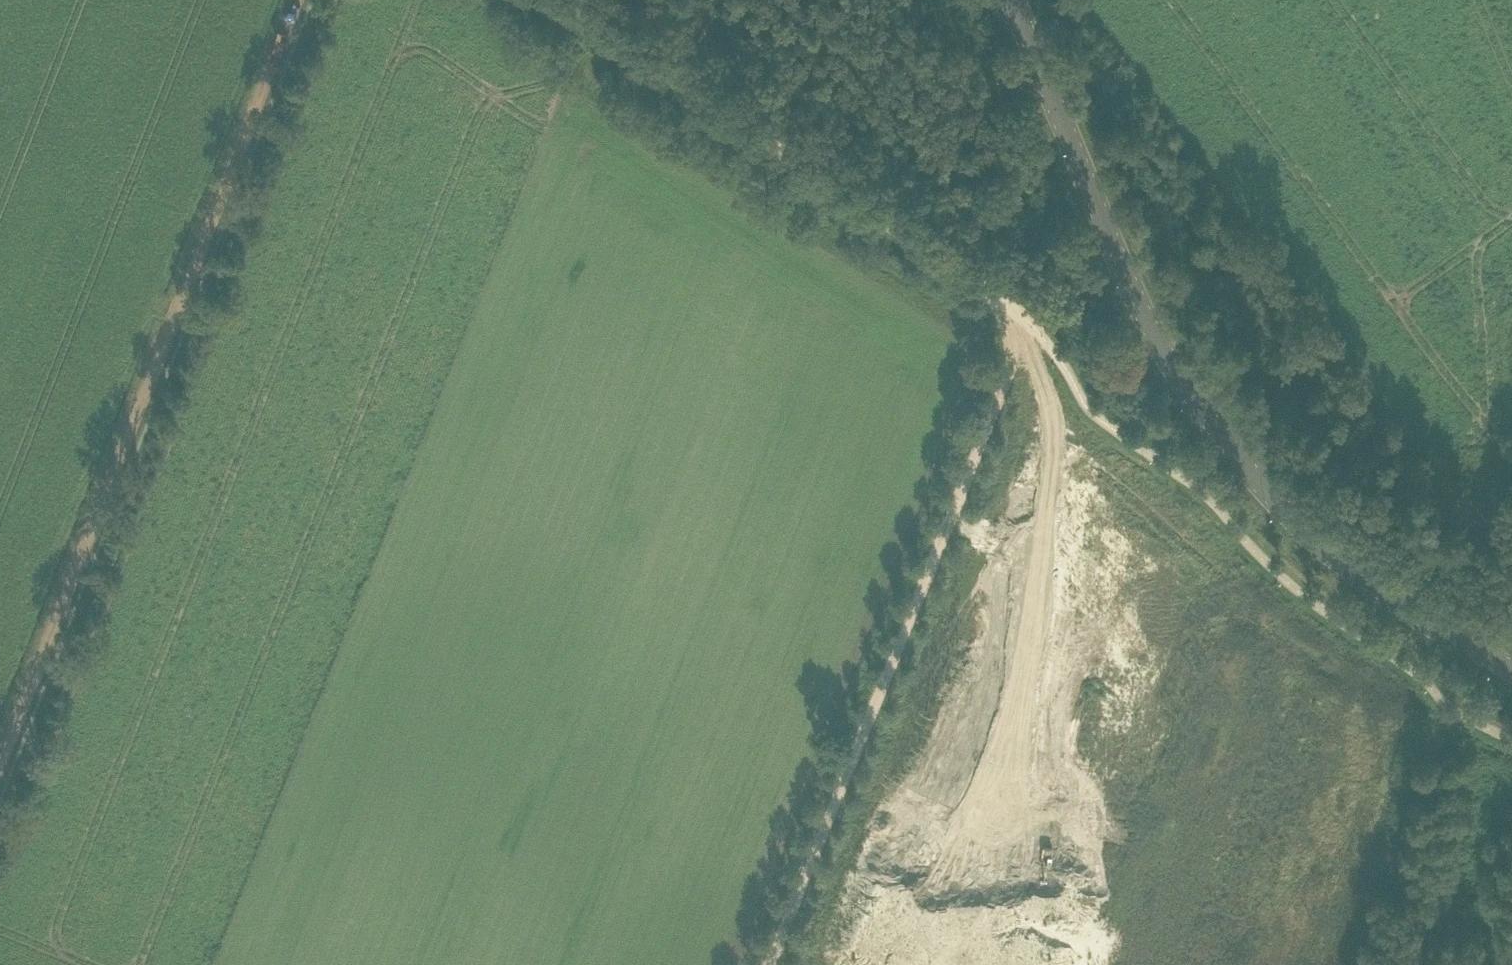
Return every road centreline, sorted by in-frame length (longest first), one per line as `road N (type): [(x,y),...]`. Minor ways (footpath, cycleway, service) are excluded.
road 1 (secondary): [(1511,669),(1353,571),(1269,493),(1185,386),(1128,285),(1011,0)]
road 2 (track): [(295,0),(0,757)]
road 3 (track): [(1024,324),(765,964)]
road 4 (track): [(1024,324),(1009,304),(692,89),(666,54)]
road 5 (track): [(710,0),(680,45),(653,56),(633,52),(557,0)]

